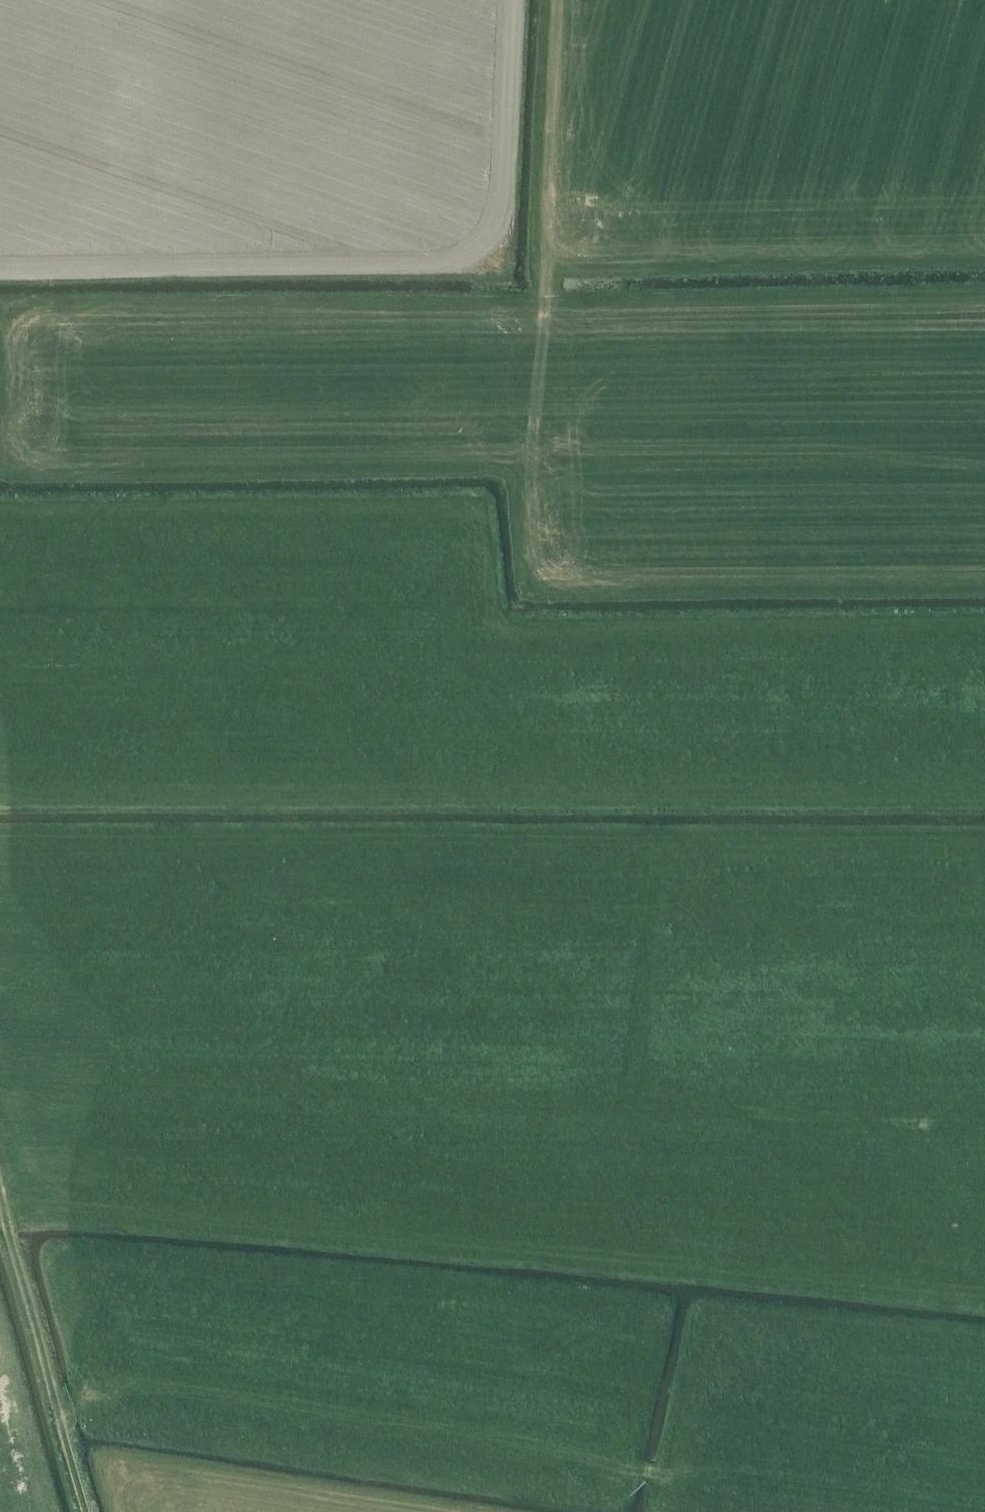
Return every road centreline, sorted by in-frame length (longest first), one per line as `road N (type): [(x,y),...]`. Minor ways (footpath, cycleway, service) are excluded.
road 1 (track): [(86,1511),(6,1221)]
road 2 (track): [(512,0),(492,270)]

